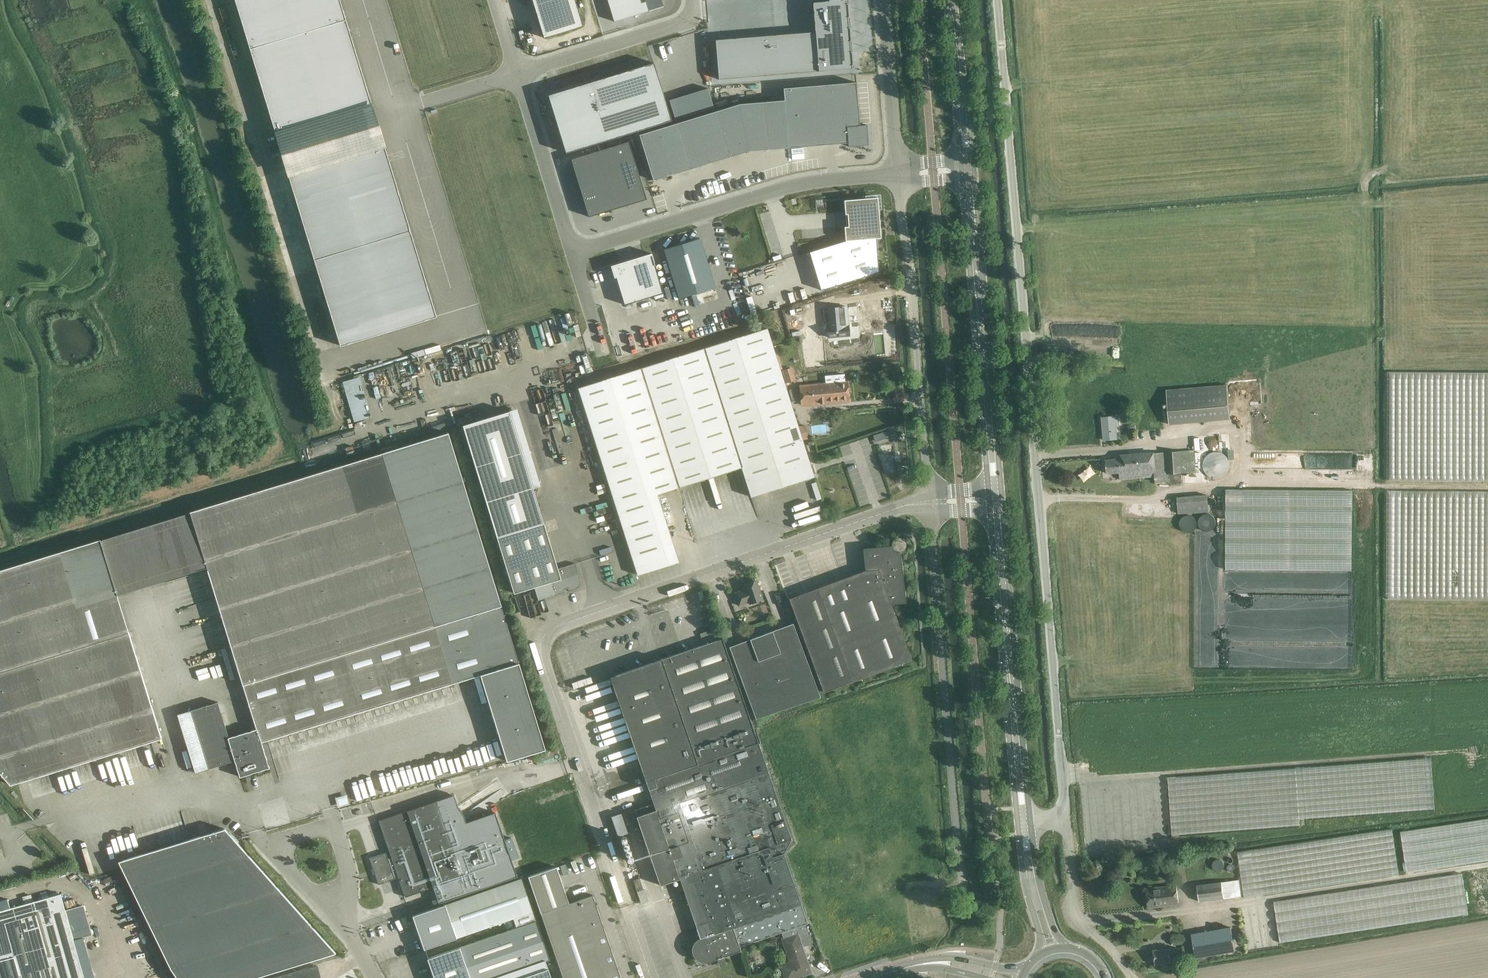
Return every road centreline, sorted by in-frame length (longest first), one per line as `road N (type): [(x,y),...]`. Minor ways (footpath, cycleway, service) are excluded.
road 1 (unclassified): [(1064,820),(999,0)]
road 2 (unclassified): [(929,502),(558,625),(541,651),(627,906)]
road 3 (track): [(1061,782),(1461,751),(1487,756)]
road 4 (track): [(1077,923),(1487,865)]
road 5 (unclassified): [(964,892),(929,502)]
road 6 (unclassified): [(900,174),(805,182),(572,252)]
road 7 (unclassified): [(929,502),(900,174)]
road 8 (tertiary): [(1024,822),(997,513)]
road 9 (tertiary): [(994,485),(968,181)]
road 10 (residential): [(338,914),(349,874),(336,823),(274,846),(318,892)]
road 11 (unclassified): [(518,74),(693,21),(691,0)]
road 12 (unclassified): [(518,74),(572,252)]
road 13 (residential): [(1132,977),(1077,923),(1064,820)]
road 14 (unclassified): [(900,174),(885,0)]
road 15 (tertiary): [(967,157),(953,0)]
road 16 (secondary): [(875,977),(939,962),(1007,977)]
road 17 (tertiary): [(1052,949),(1024,822)]

